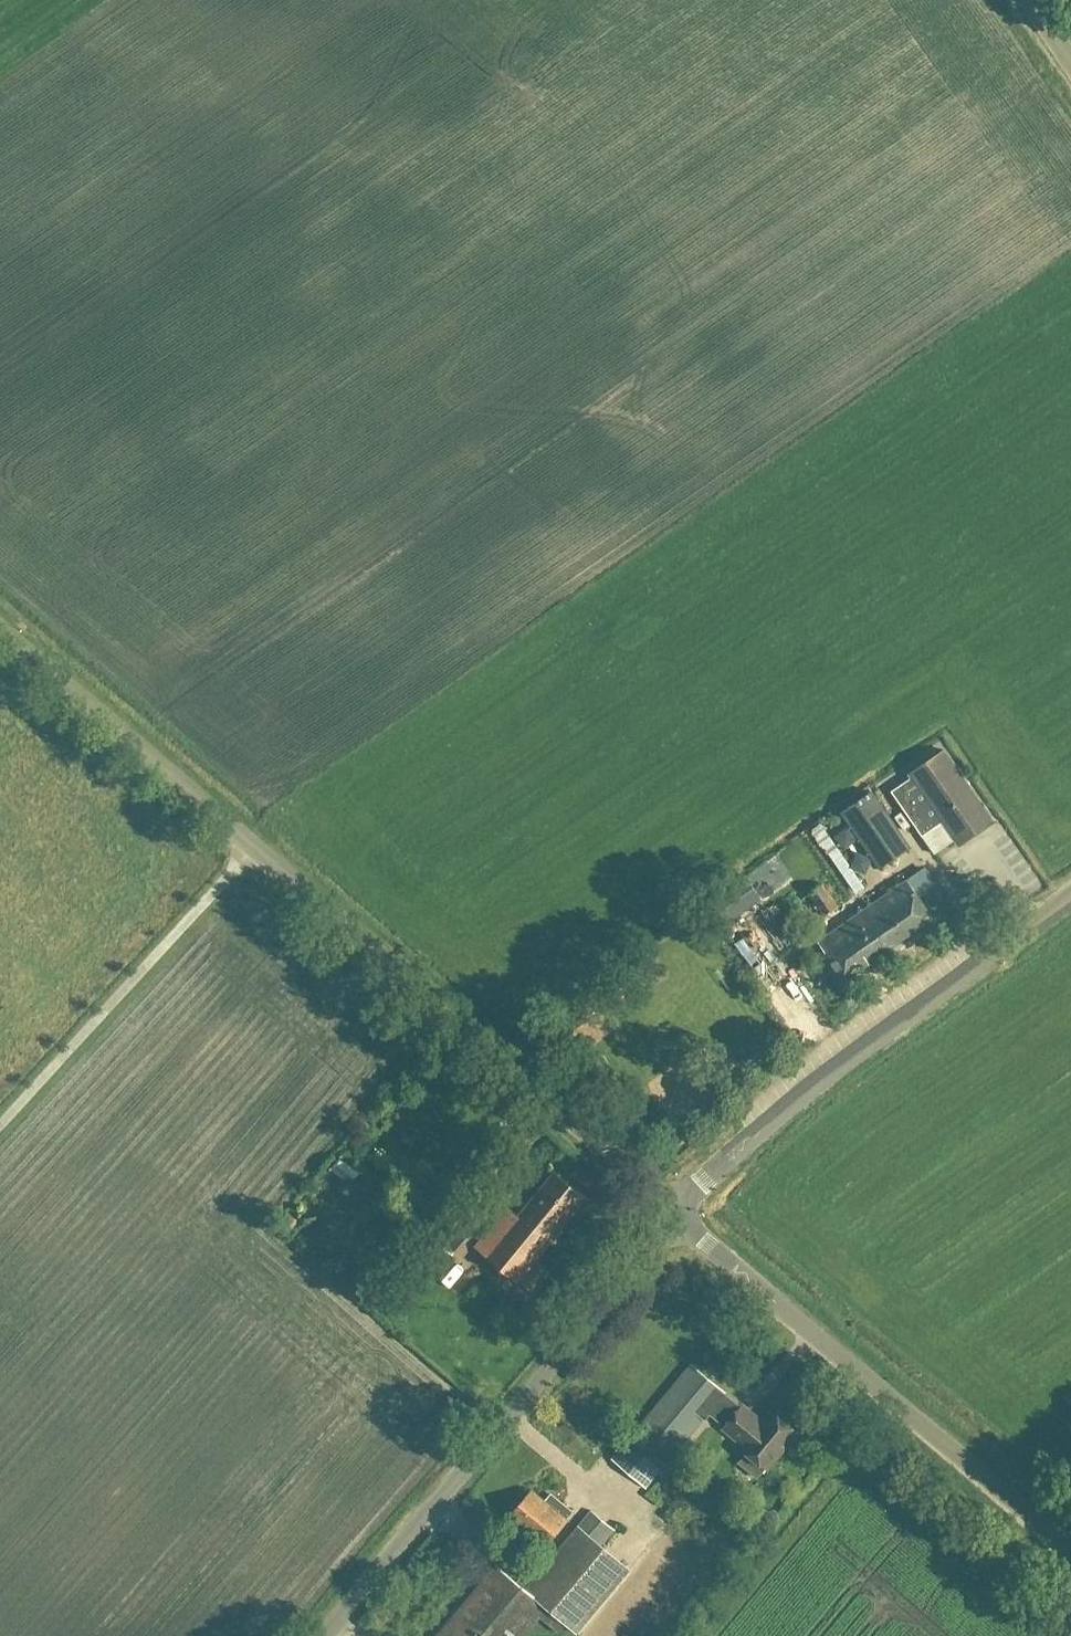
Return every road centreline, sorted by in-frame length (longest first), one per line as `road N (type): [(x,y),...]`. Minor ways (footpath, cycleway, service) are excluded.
road 1 (unclassified): [(670,1212),(0,631)]
road 2 (unclassified): [(323,1635),(670,1212)]
road 3 (unclassified): [(1070,1539),(670,1212)]
road 4 (unclassified): [(670,1212),(849,1064),(1070,900)]

